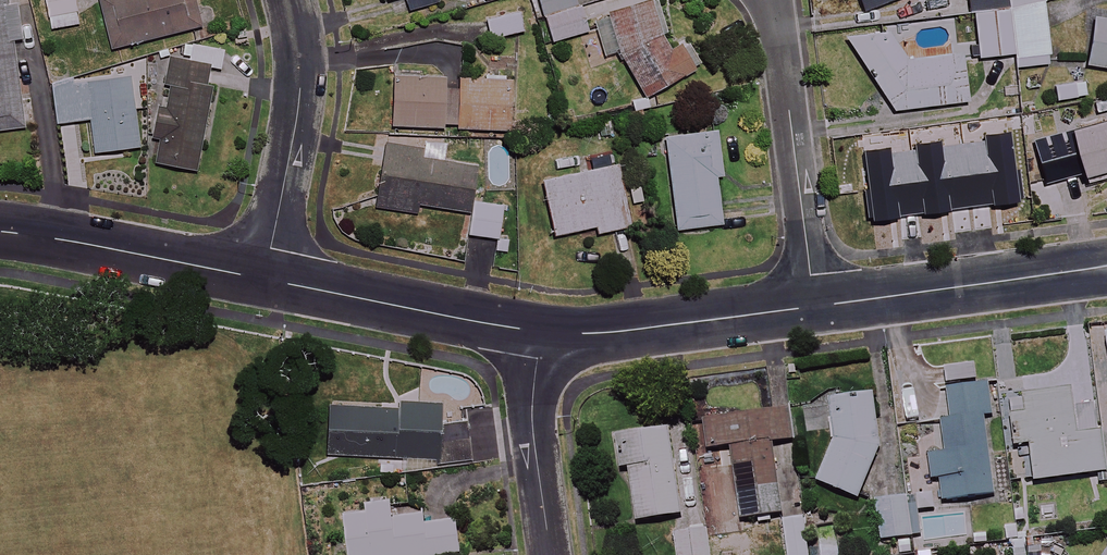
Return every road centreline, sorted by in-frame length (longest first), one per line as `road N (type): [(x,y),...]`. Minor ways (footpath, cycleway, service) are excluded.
road 1 (residential): [(815,307),(772,0)]
road 2 (residential): [(815,307),(1106,270)]
road 3 (residential): [(265,275),(539,329)]
road 4 (residential): [(291,0),(298,107),(265,275)]
road 5 (residential): [(539,329),(603,331),(815,307)]
road 6 (residential): [(0,233),(265,275)]
road 7 (residential): [(539,329),(533,413),(549,554)]

